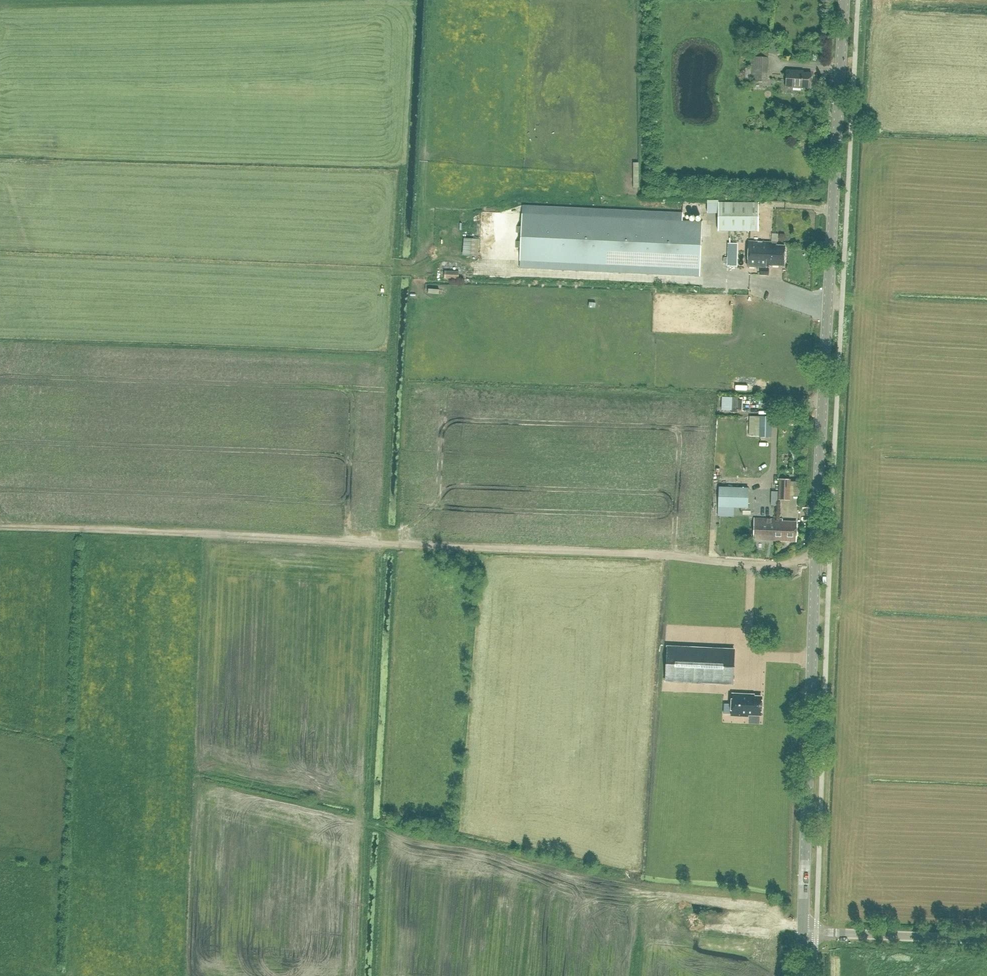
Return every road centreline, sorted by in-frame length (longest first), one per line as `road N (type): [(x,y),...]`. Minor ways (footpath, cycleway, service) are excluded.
road 1 (secondary): [(802,932),(844,0)]
road 2 (track): [(816,563),(0,531)]
road 3 (unclassified): [(986,941),(802,932)]

